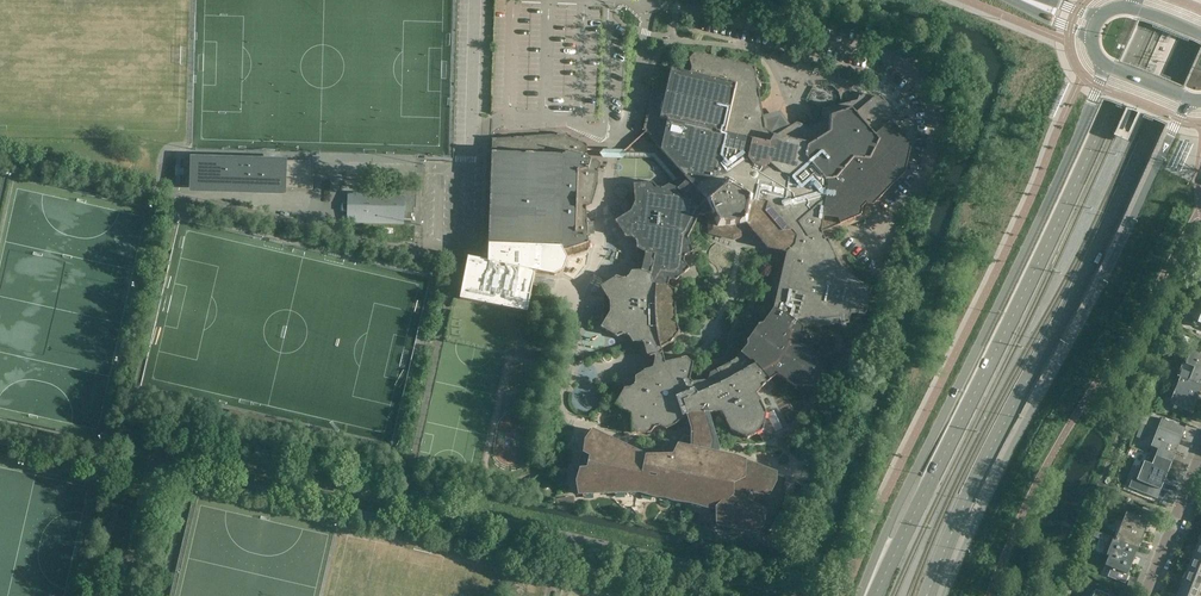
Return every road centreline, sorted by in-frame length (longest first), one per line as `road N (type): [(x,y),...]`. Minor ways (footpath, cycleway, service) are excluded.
road 1 (primary): [(1157,0),(874,595)]
road 2 (primary): [(928,595),(1200,23)]
road 3 (primary): [(1106,66),(1041,219),(876,550),(869,595)]
road 4 (primary): [(945,595),(985,502),(1193,100)]
road 5 (residential): [(1141,595),(1200,451)]

